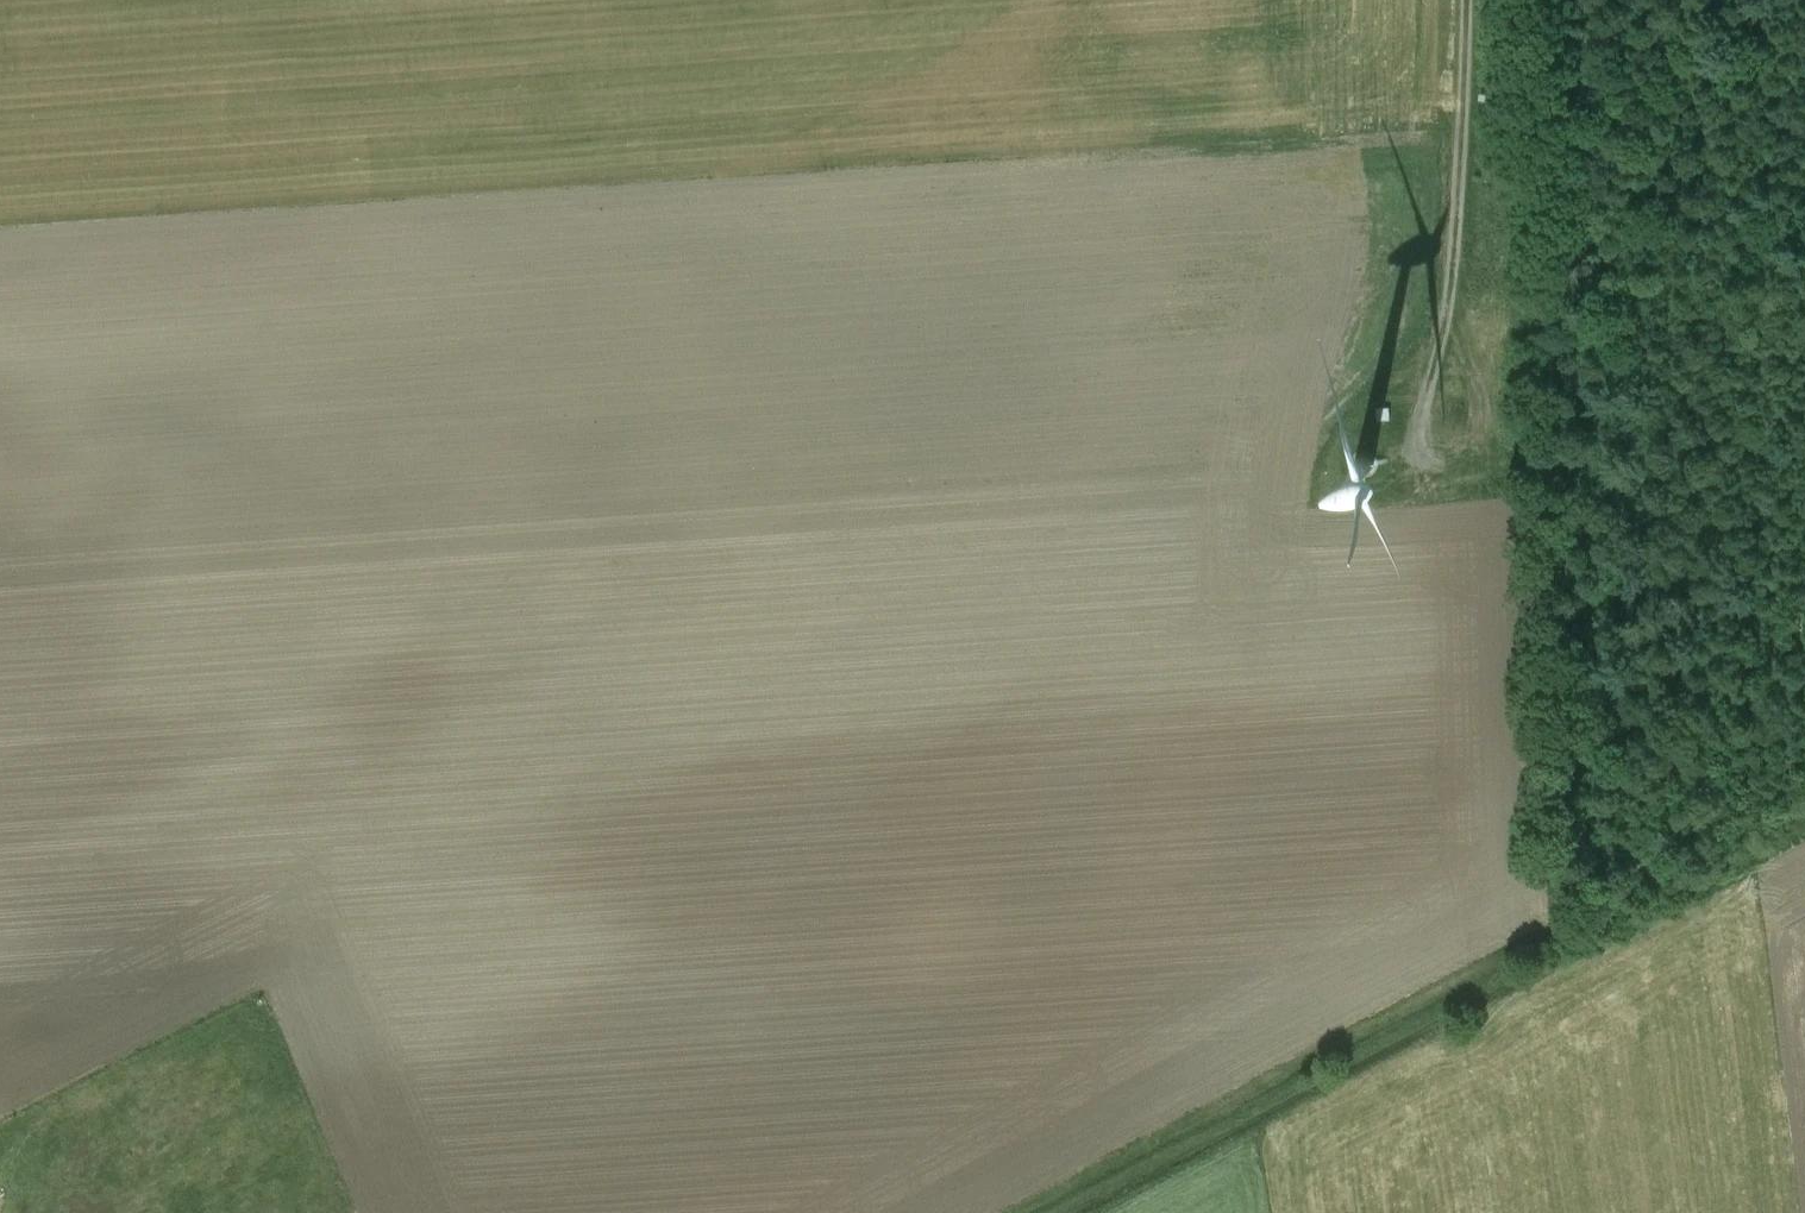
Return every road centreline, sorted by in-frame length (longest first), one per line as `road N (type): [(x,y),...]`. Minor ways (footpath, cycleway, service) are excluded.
road 1 (track): [(1467,0),(1462,203),(1425,468)]

